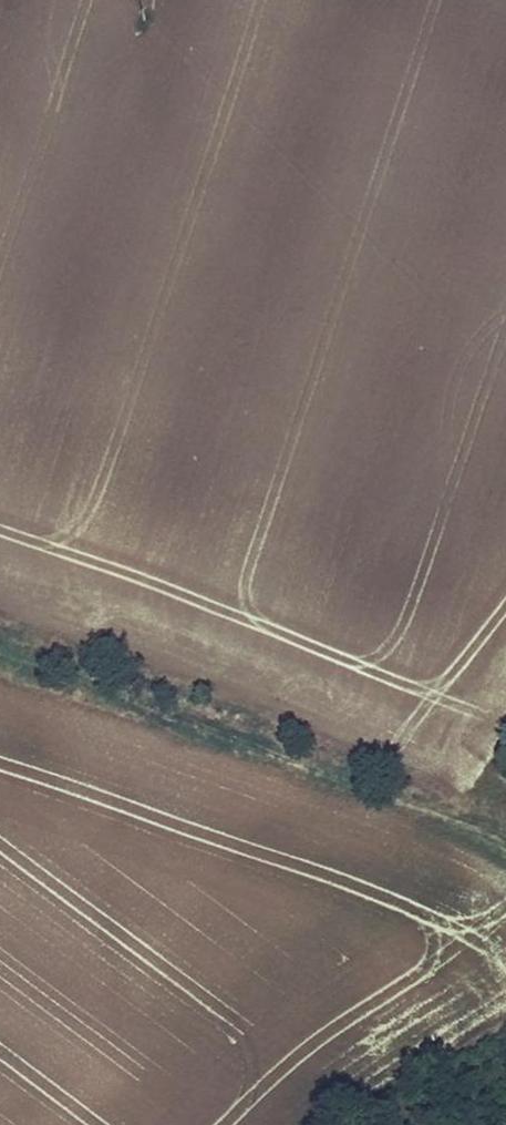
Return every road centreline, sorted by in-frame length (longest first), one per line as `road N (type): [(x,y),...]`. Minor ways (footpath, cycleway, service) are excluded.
road 1 (track): [(0,678),(505,854)]

